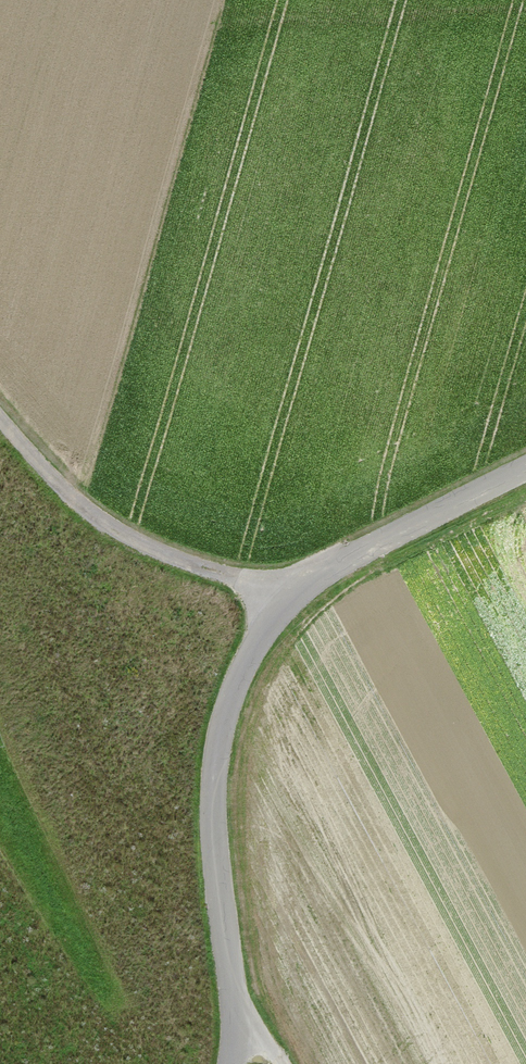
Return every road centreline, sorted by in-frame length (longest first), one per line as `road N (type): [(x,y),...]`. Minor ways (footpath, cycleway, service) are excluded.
road 1 (unclassified): [(525,478),(300,594),(257,643),(234,697),(217,796),(237,1018),(229,1063)]
road 2 (track): [(300,594),(112,533),(61,494),(0,424)]

